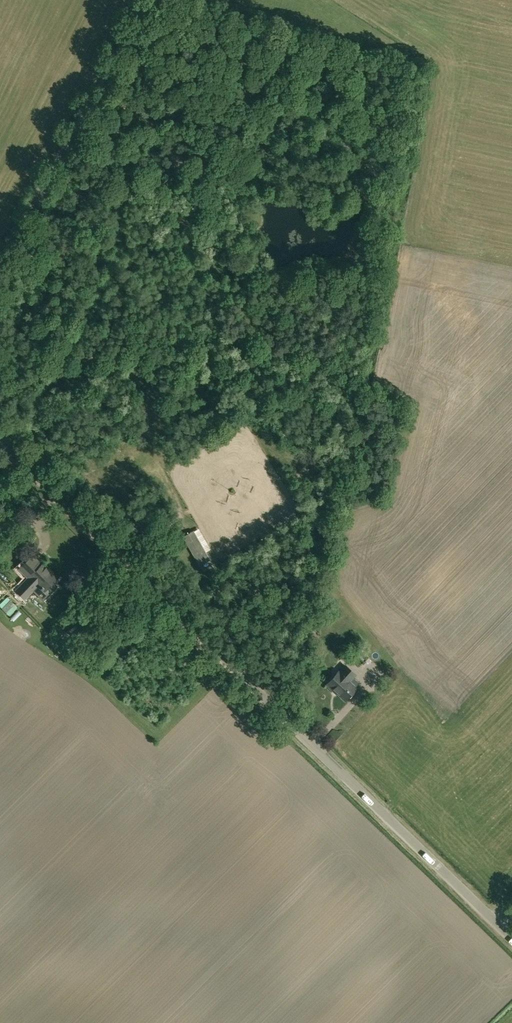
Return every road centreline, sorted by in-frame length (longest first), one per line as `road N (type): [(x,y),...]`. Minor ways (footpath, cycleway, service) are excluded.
road 1 (unclassified): [(511,937),(0,440)]
road 2 (unclassified): [(0,266),(151,0)]

